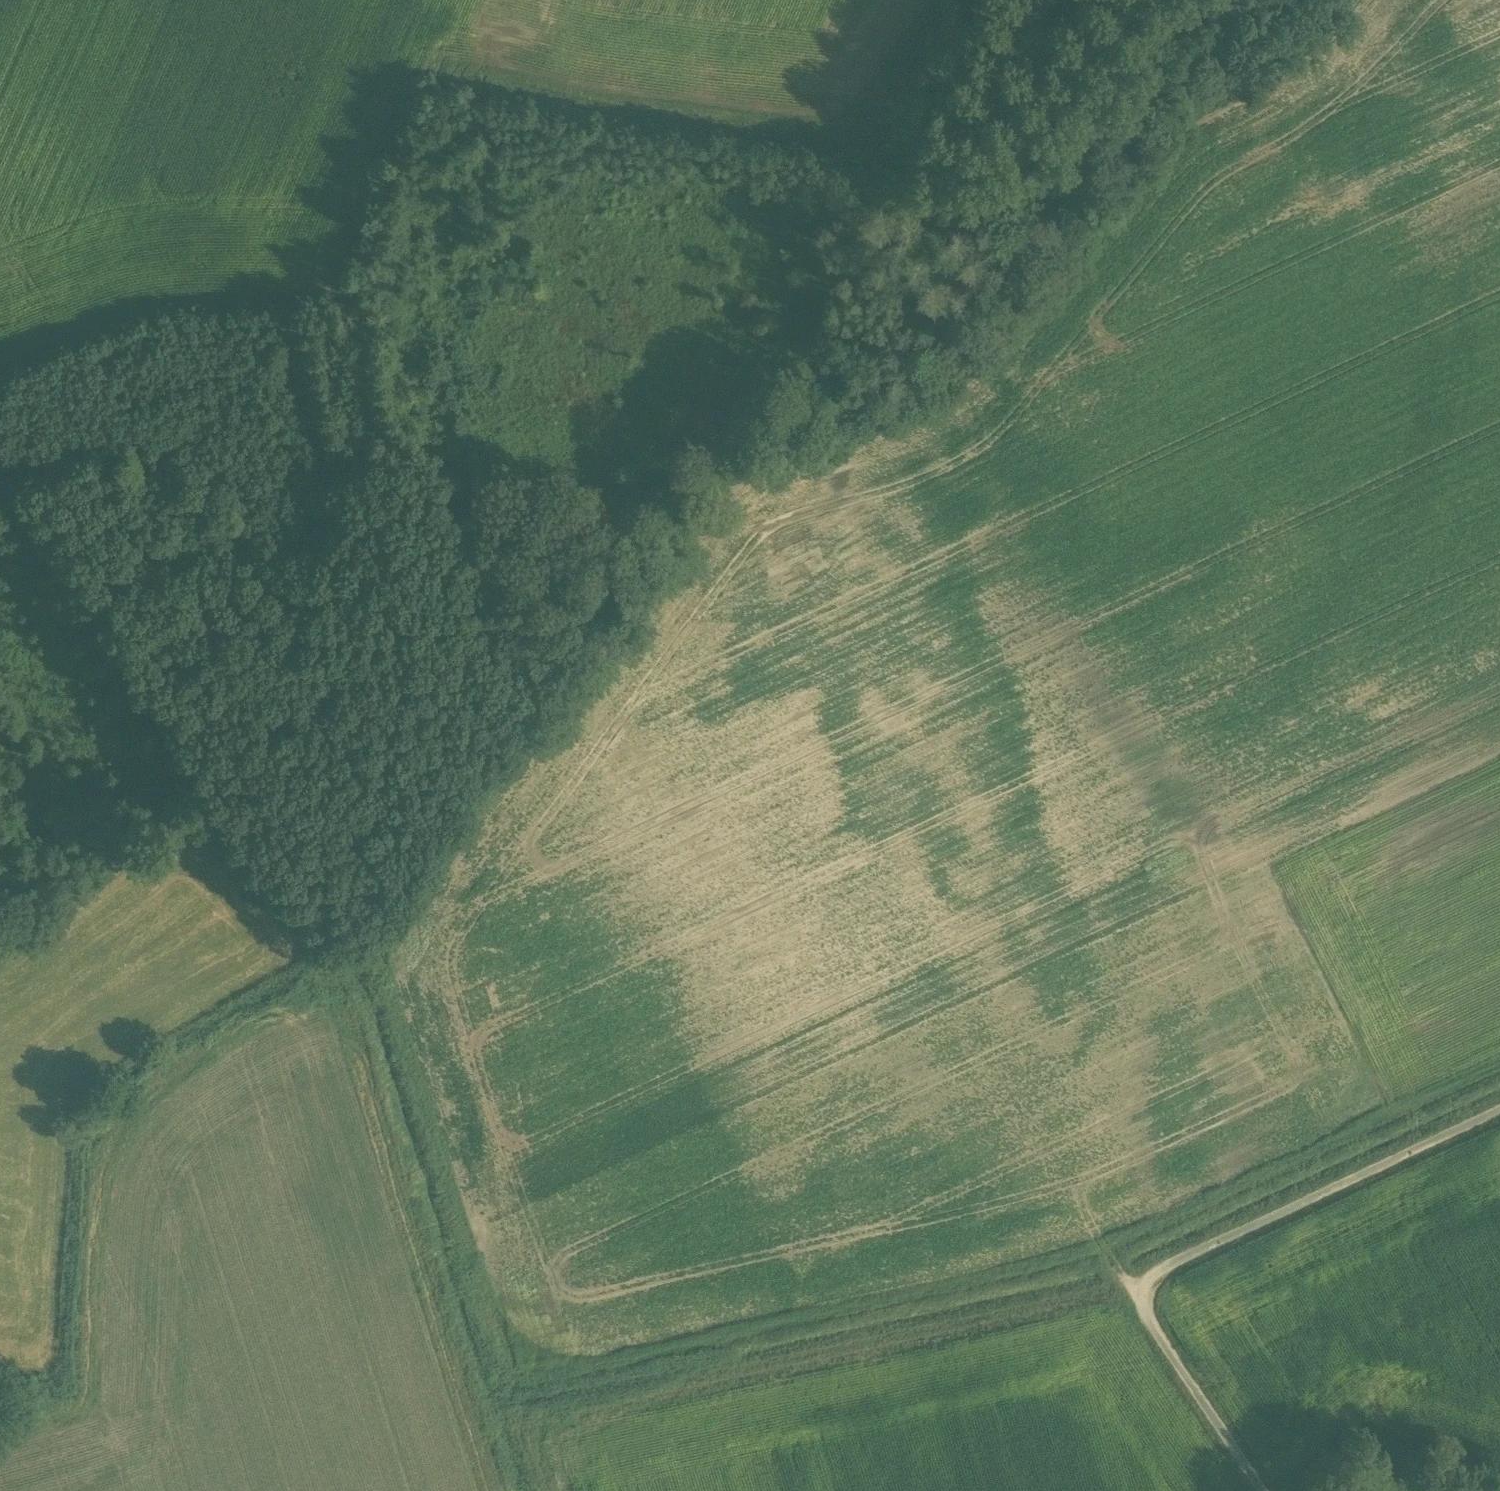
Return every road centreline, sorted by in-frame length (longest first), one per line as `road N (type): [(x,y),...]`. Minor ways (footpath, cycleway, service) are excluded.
road 1 (unclassified): [(1260,1490),(1147,1315),(1139,1285),(1155,1266),(1499,1106)]

